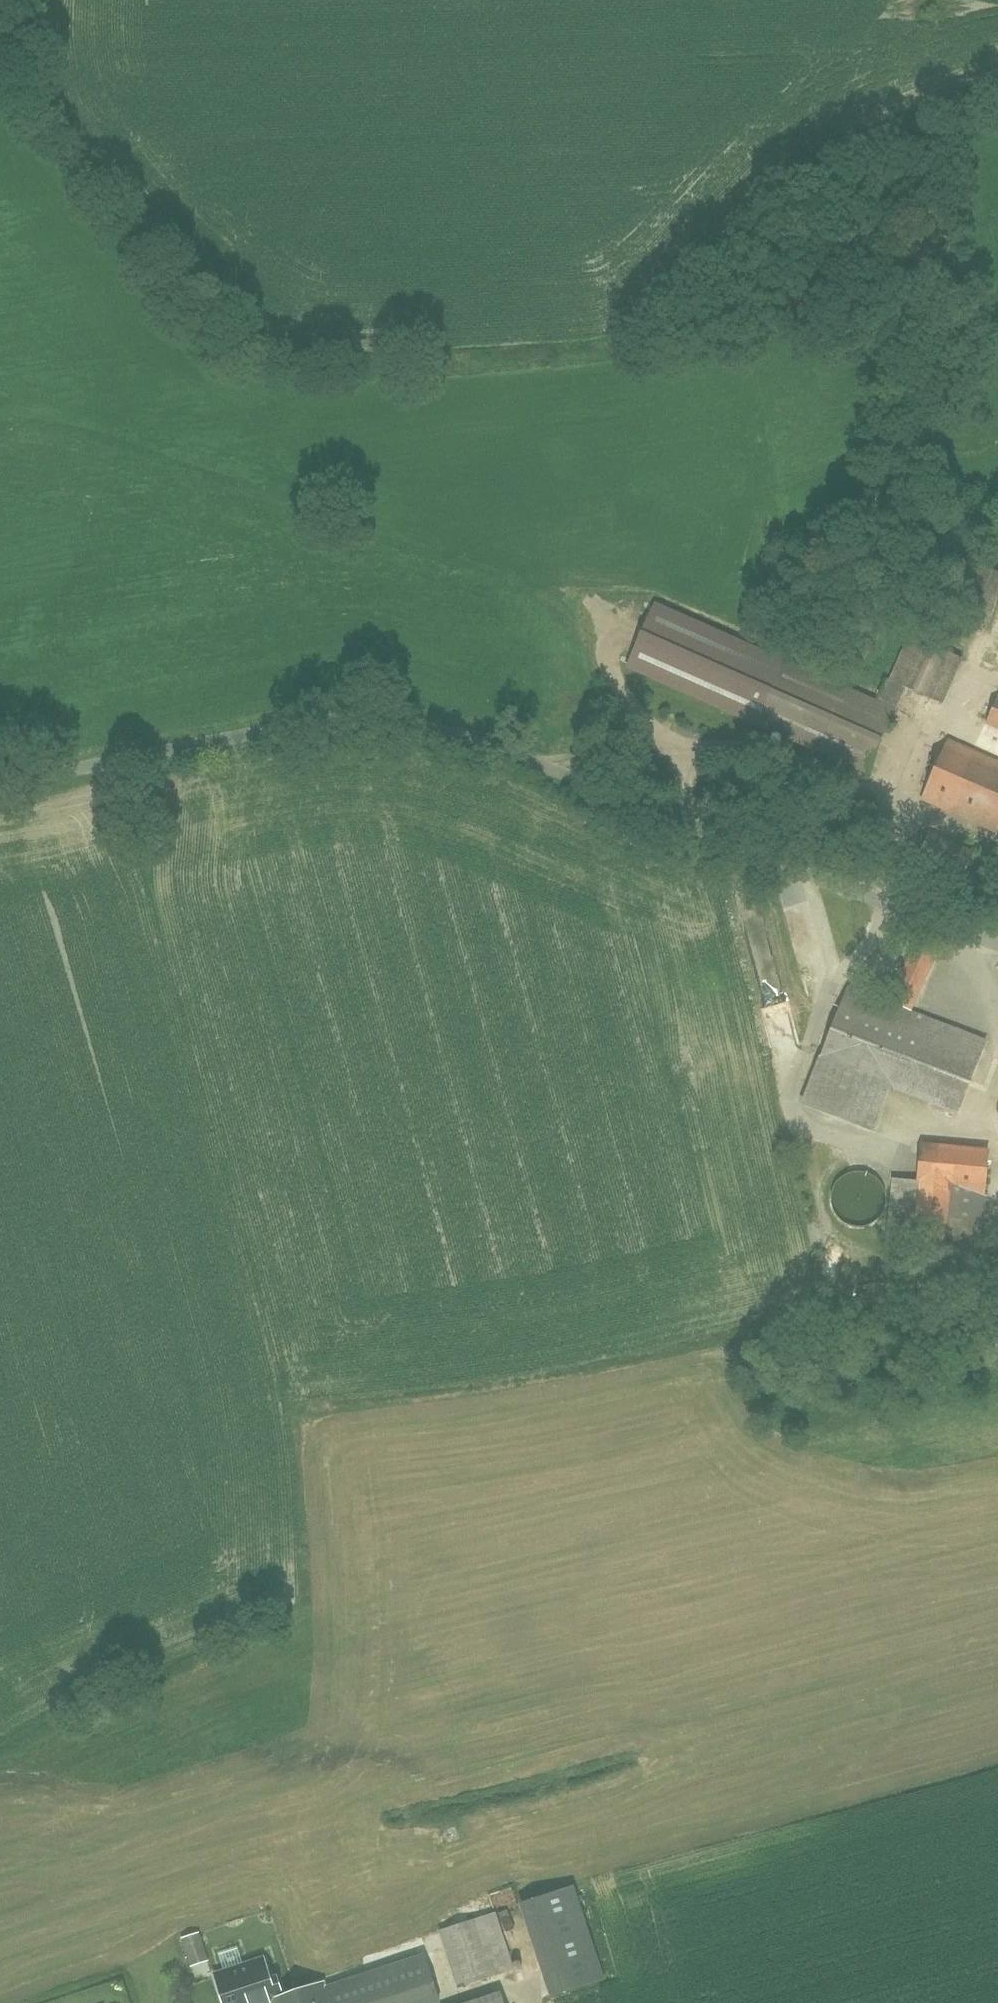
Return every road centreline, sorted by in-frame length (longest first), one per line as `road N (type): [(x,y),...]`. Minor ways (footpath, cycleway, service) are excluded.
road 1 (unclassified): [(0,788),(298,719),(400,721),(997,944)]

